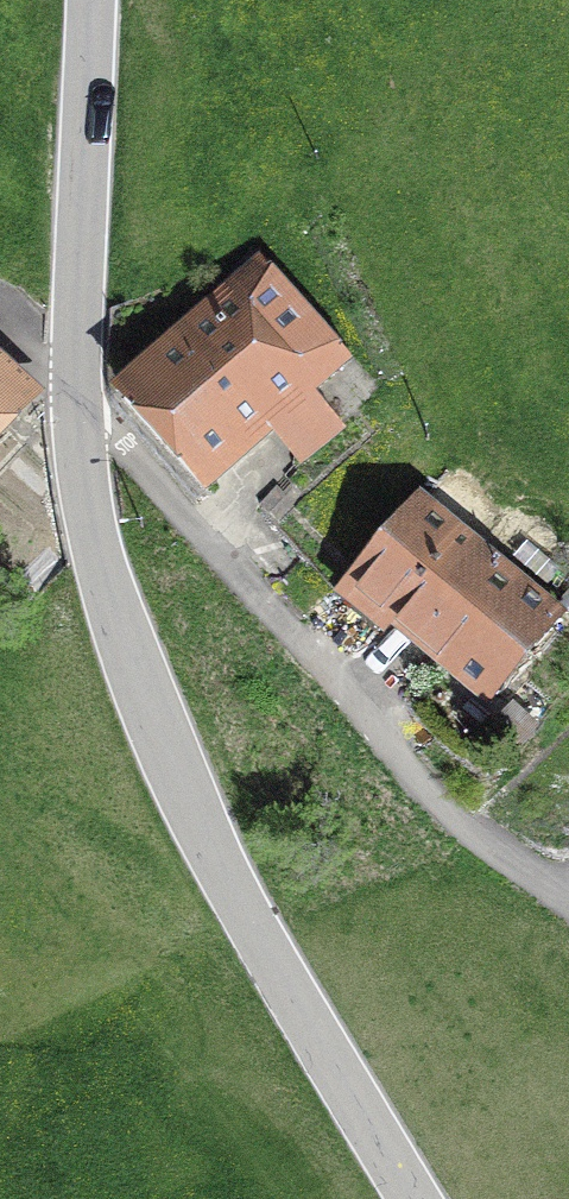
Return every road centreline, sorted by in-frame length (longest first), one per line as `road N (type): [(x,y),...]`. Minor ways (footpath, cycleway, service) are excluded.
road 1 (tertiary): [(414,1198),(235,896),(163,737),(104,567),(78,395)]
road 2 (residential): [(78,395),(120,454),(435,800),(568,900)]
road 3 (tertiary): [(78,395),(93,0)]

